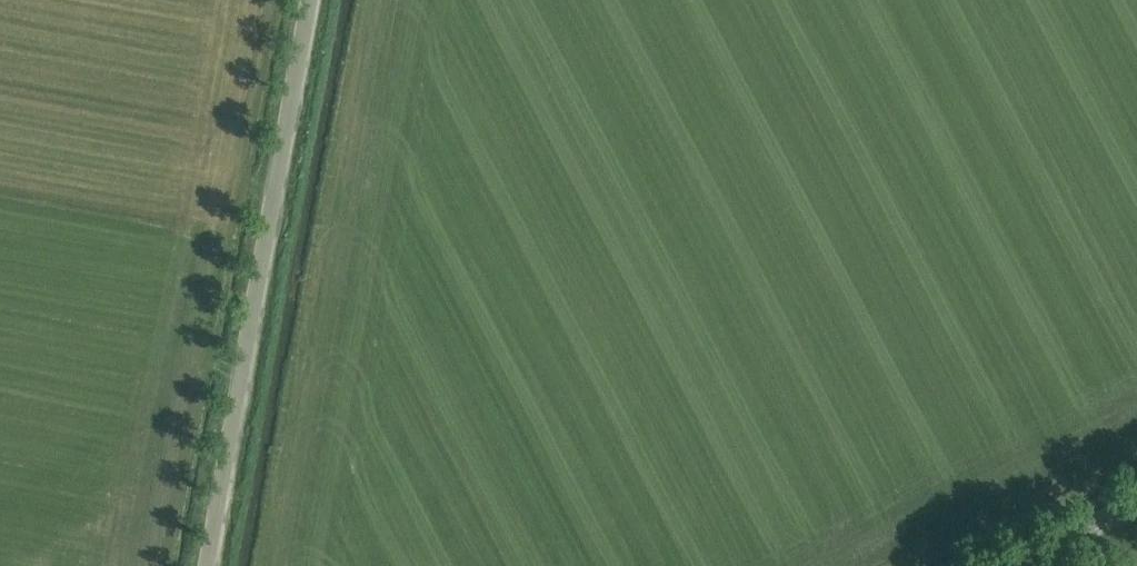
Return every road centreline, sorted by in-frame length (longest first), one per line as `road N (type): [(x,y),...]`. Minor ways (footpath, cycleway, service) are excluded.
road 1 (unclassified): [(218,565),(316,0)]
road 2 (unclassified): [(1008,565),(1136,502)]

